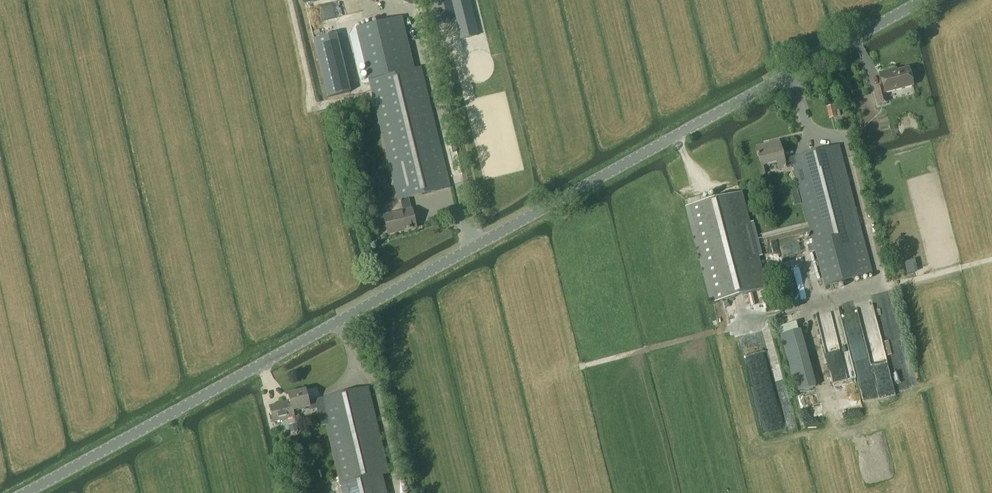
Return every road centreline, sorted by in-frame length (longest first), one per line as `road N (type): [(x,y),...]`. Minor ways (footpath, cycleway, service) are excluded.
road 1 (tertiary): [(16,492),(928,0)]
road 2 (track): [(460,217),(415,5),(342,23),(357,96),(315,107),(289,0)]
road 3 (track): [(397,492),(371,381),(359,376),(343,317)]

